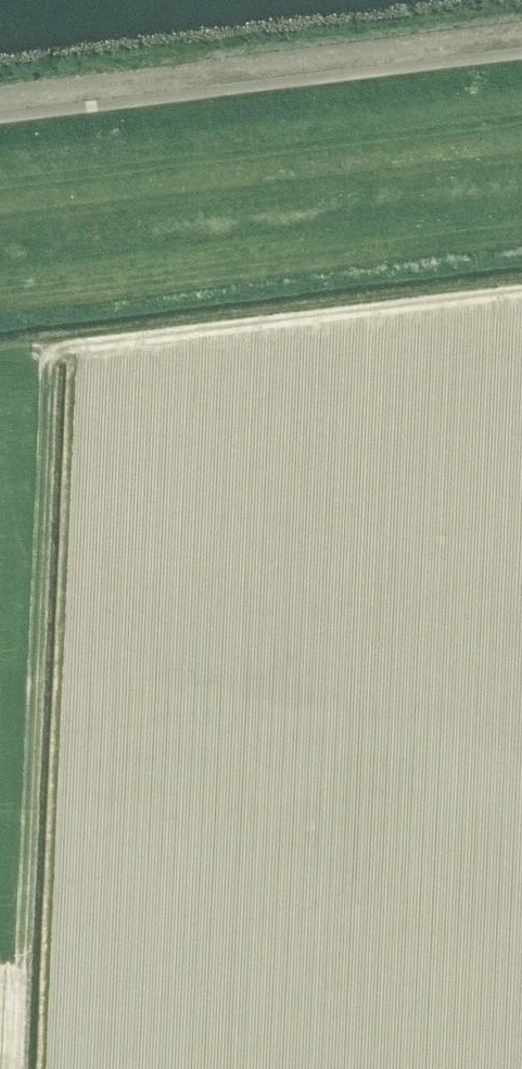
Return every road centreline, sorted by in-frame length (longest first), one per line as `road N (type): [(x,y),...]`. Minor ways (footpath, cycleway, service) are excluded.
road 1 (unclassified): [(0,118),(521,53)]

